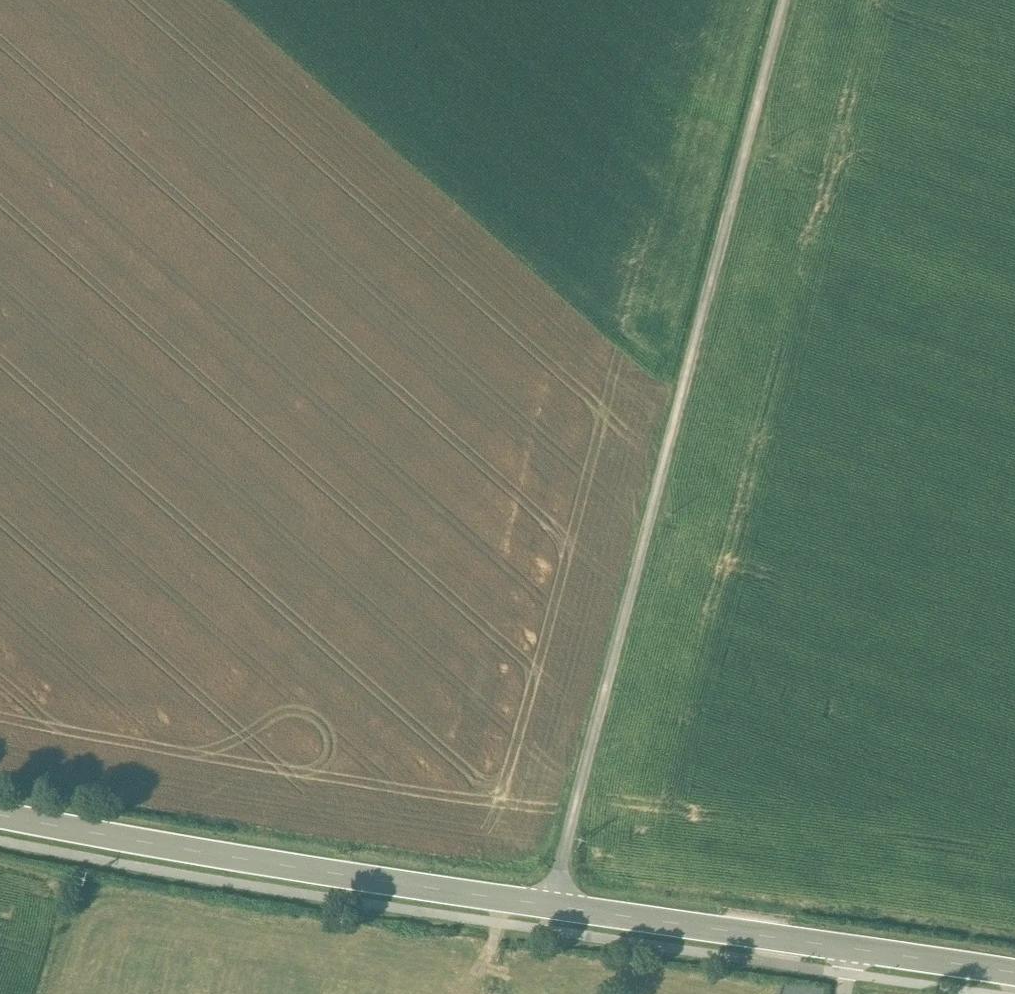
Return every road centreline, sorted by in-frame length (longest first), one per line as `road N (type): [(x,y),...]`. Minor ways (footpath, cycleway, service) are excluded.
road 1 (unclassified): [(785,0),(555,904)]
road 2 (tertiary): [(555,904),(0,815)]
road 3 (tertiary): [(842,946),(555,904)]
road 4 (tertiary): [(1014,972),(842,946)]

